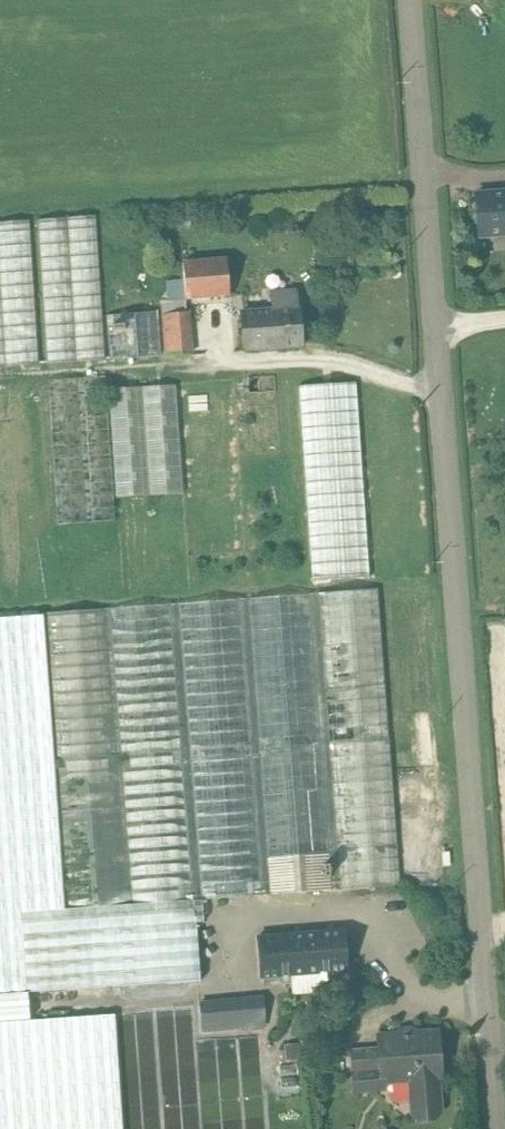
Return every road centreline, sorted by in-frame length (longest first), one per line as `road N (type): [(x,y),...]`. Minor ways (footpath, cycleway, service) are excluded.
road 1 (residential): [(500,1128),(414,0)]

